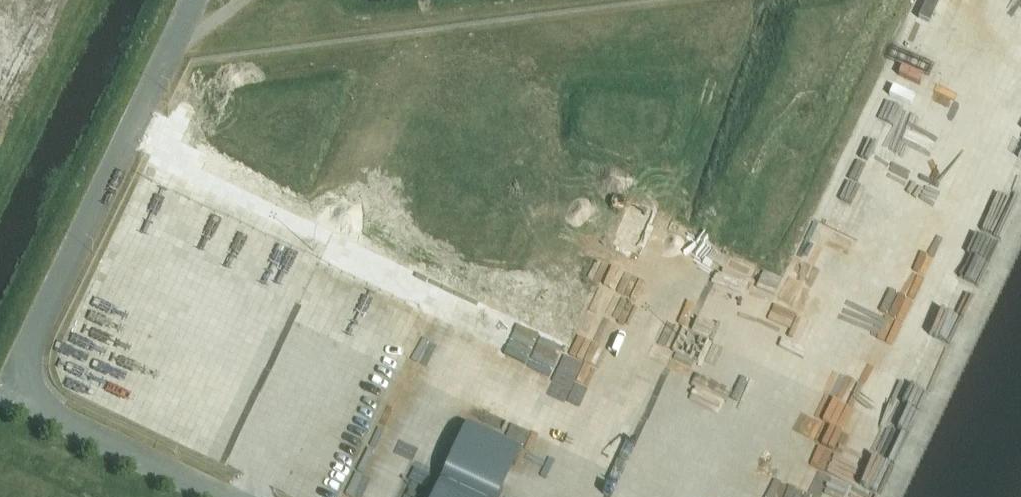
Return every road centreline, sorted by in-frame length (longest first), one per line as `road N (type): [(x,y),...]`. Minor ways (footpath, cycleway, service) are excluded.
road 1 (unclassified): [(237,496),(13,382),(194,0)]

